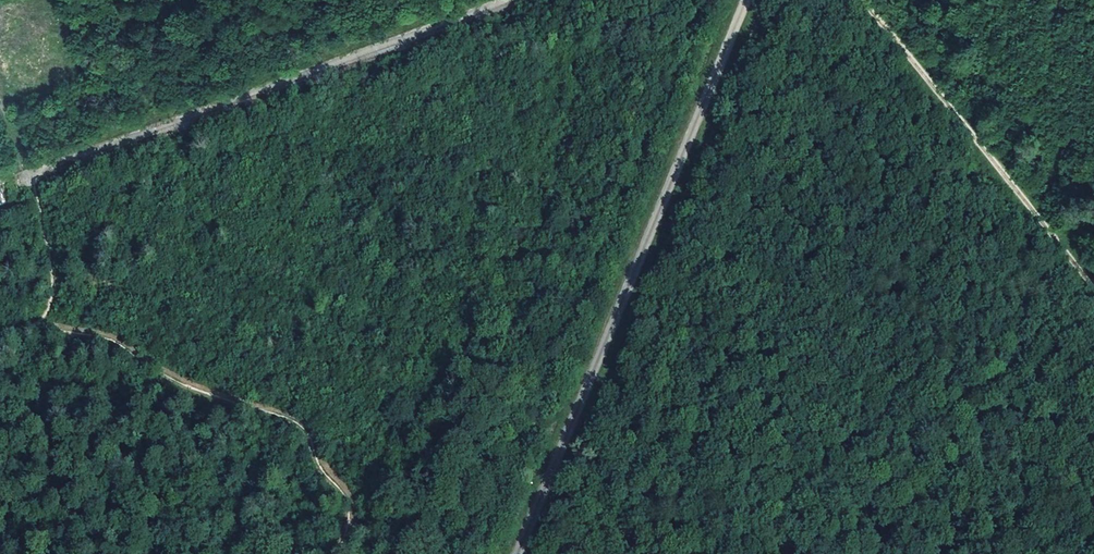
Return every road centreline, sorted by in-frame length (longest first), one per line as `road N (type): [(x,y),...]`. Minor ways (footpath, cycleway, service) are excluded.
road 1 (unclassified): [(749,0),(519,553)]
road 2 (track): [(35,174),(520,0)]
road 3 (track): [(862,0),(1093,289)]

